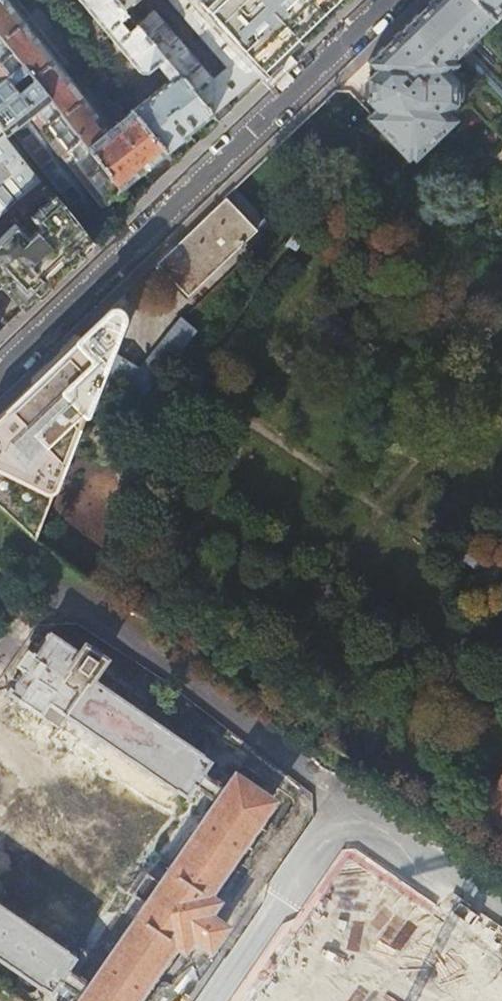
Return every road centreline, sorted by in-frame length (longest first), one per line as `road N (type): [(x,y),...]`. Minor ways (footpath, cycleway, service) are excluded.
road 1 (residential): [(0,373),(385,0)]

